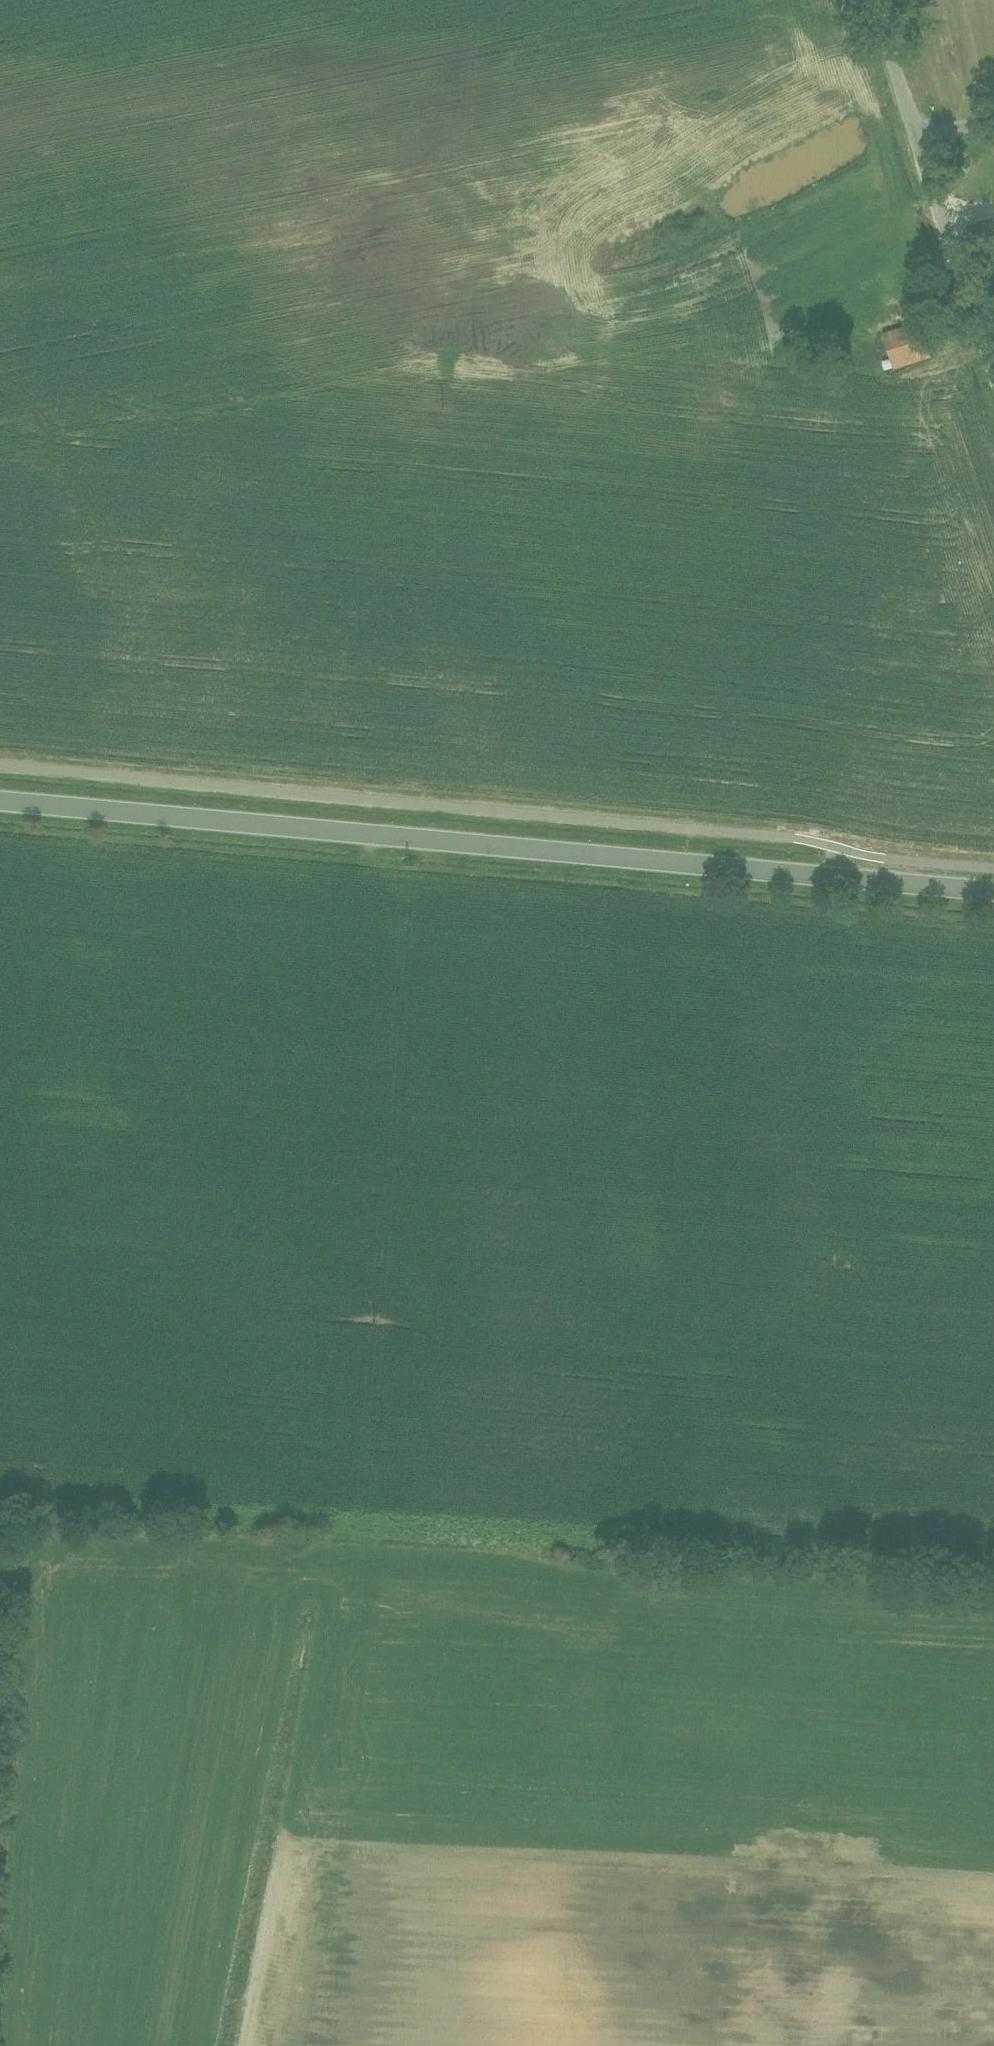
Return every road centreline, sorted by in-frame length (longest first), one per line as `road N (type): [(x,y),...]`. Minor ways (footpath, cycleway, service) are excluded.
road 1 (tertiary): [(993,892),(0,793)]
road 2 (residential): [(993,372),(872,0)]

